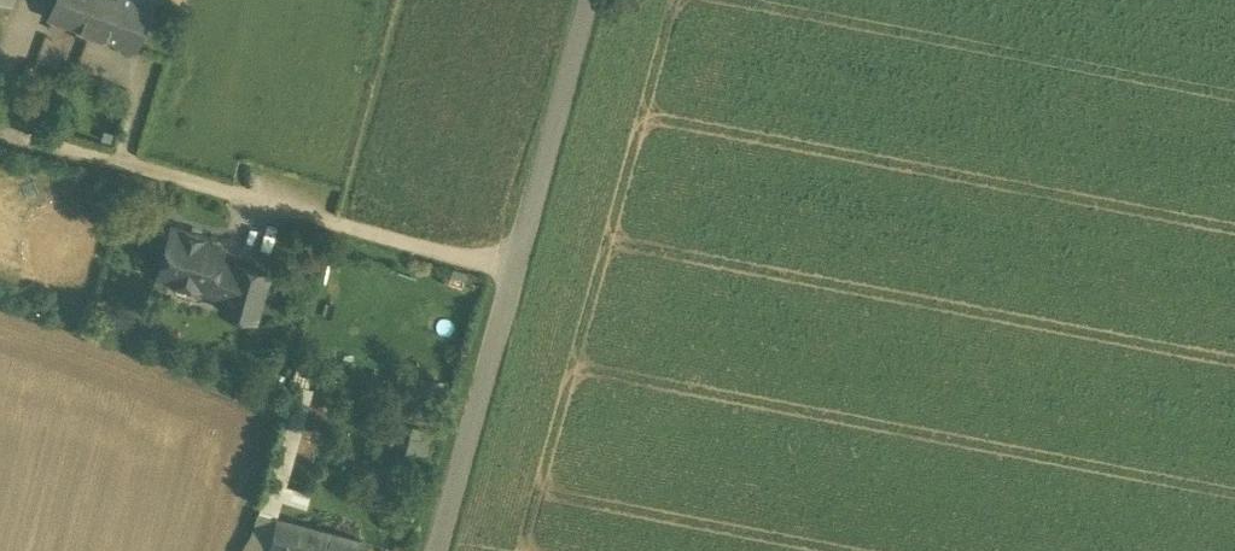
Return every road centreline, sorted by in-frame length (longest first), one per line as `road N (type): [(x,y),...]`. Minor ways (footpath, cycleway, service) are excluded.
road 1 (unclassified): [(591,0),(440,550)]

